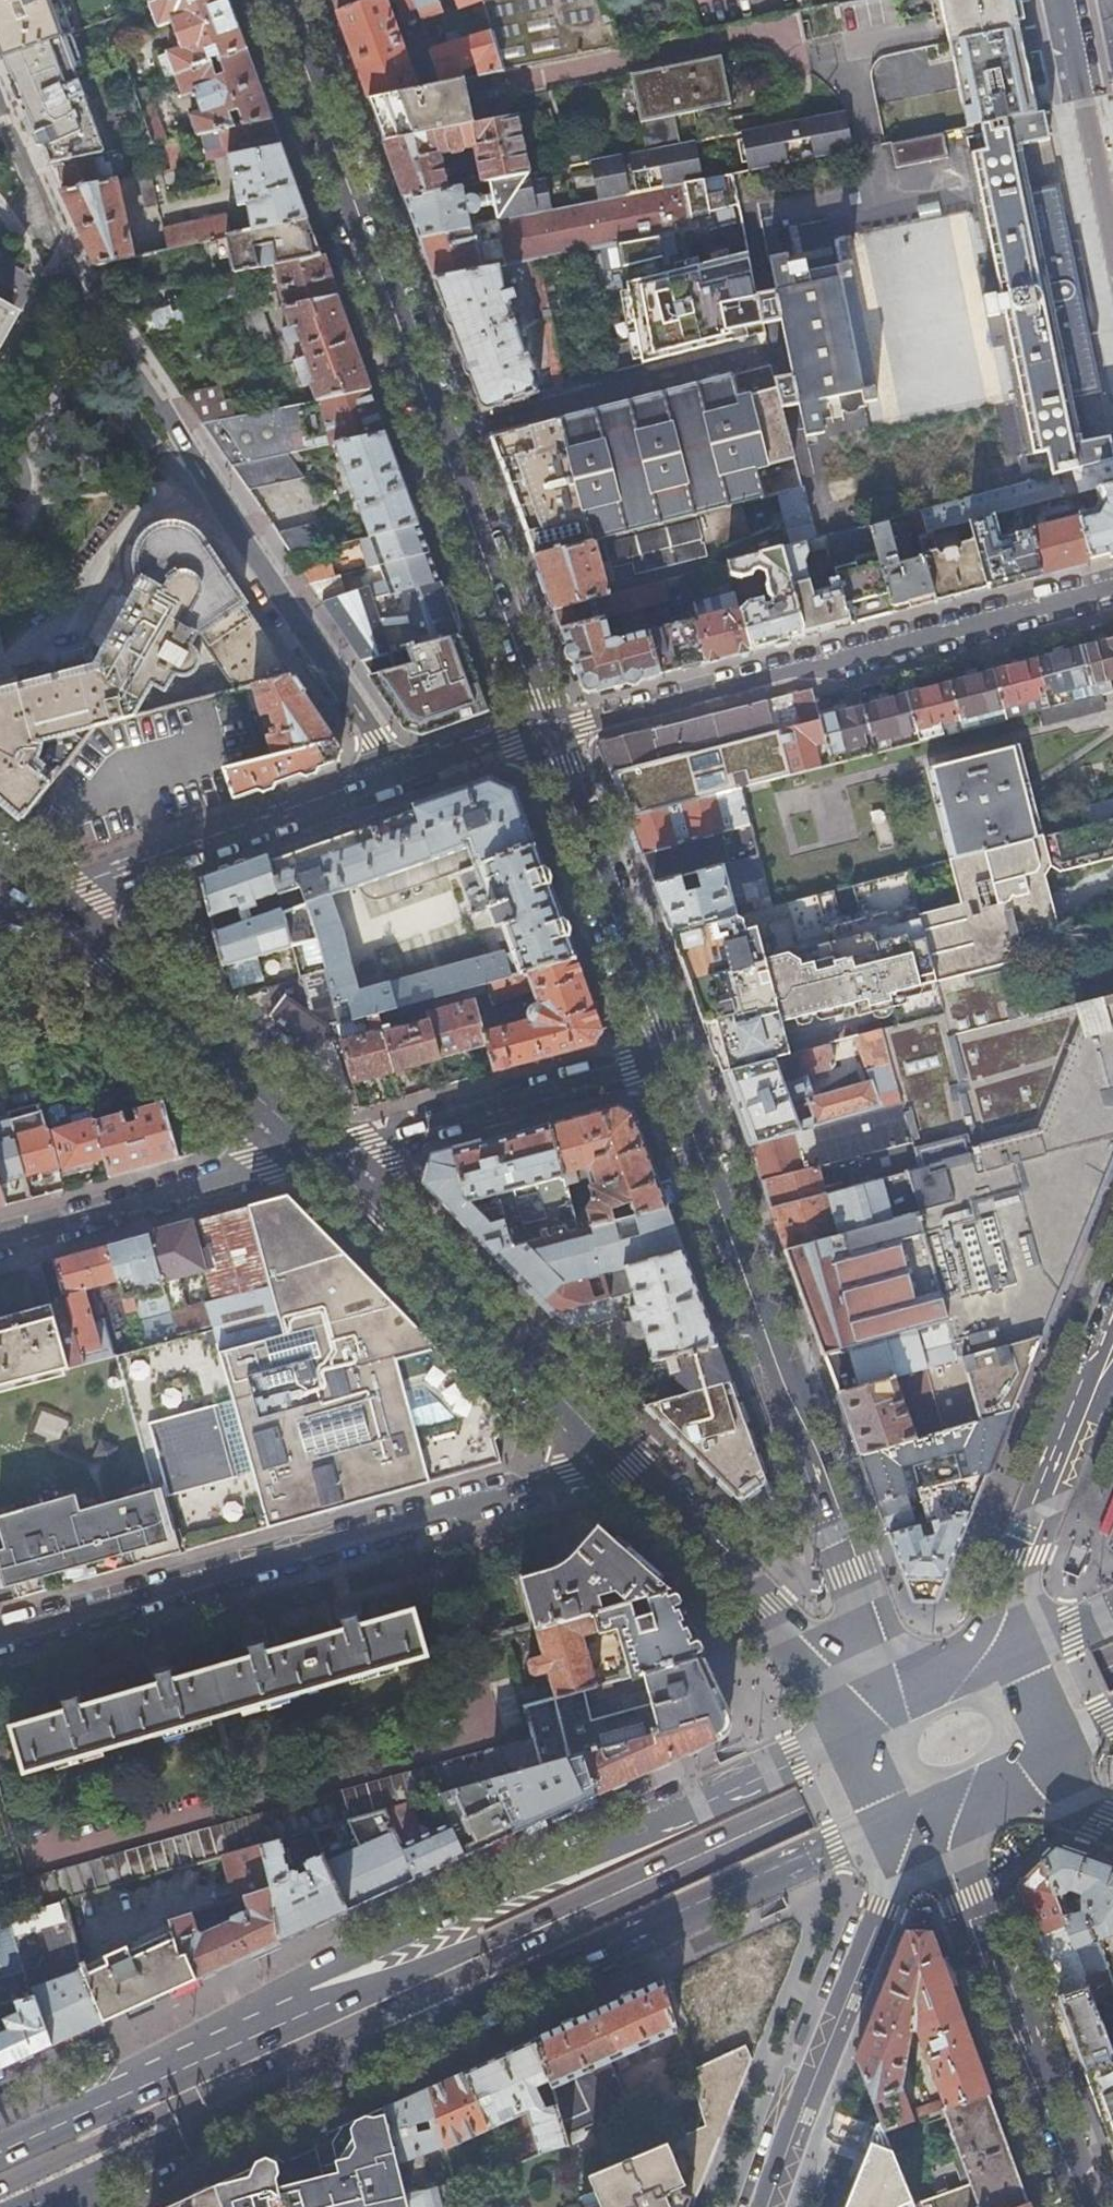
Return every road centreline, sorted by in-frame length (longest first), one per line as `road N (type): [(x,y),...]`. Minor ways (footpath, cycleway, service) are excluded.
road 1 (primary): [(0,2190),(805,1807)]
road 2 (primary): [(65,2191),(876,1829)]
road 3 (primary): [(841,1744),(323,1980),(81,2115)]
road 4 (primary): [(805,1807),(81,2115)]
road 5 (tertiary): [(546,730),(277,0)]
road 6 (residential): [(0,1636),(568,1474),(629,1472)]
road 7 (tertiary): [(890,1667),(668,1061)]
road 8 (residential): [(546,730),(1112,586)]
road 9 (residential): [(35,907),(508,736),(546,730)]
road 10 (secondary): [(314,1158),(629,1472)]
road 11 (residential): [(908,1847),(768,2206)]
road 12 (tertiary): [(1086,2206),(955,1851)]
road 13 (secondary): [(35,907),(314,1158)]
road 14 (residential): [(668,1061),(314,1158)]
road 15 (tertiary): [(977,1662),(1112,1327)]
road 16 (tertiary): [(668,1061),(546,730)]
road 17 (primary): [(805,1807),(1102,1671)]
road 18 (residential): [(314,1158),(0,1242)]
road 19 (secondary): [(629,1472),(856,1701)]
road 20 (residential): [(1112,239),(1065,0)]
road 21 (primary): [(1112,1616),(993,1670)]

